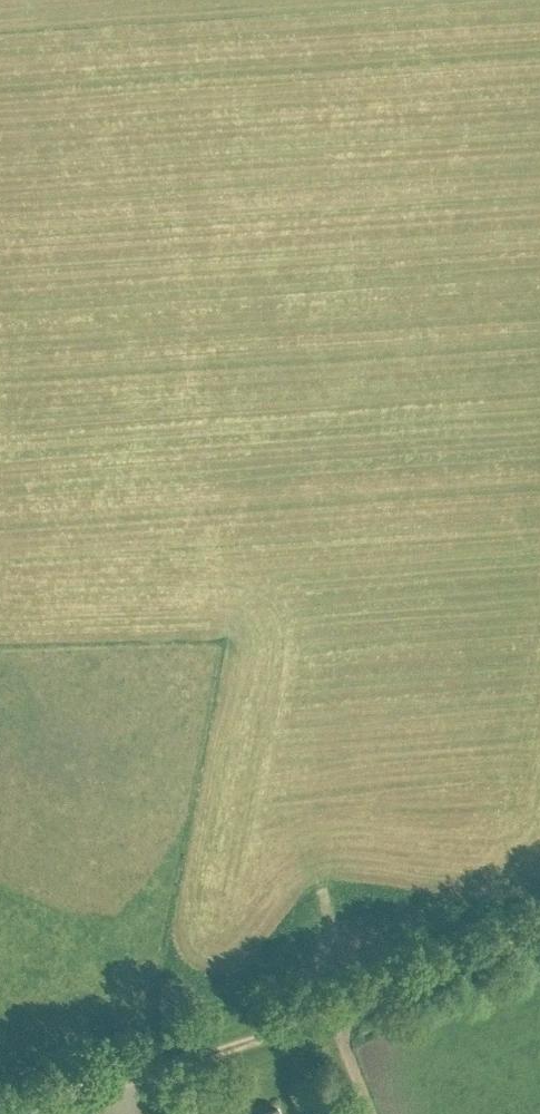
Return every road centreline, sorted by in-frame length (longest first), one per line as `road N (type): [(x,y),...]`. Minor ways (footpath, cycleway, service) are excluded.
road 1 (track): [(174,1065),(539,934)]
road 2 (unclassified): [(0,1113),(174,1065)]

